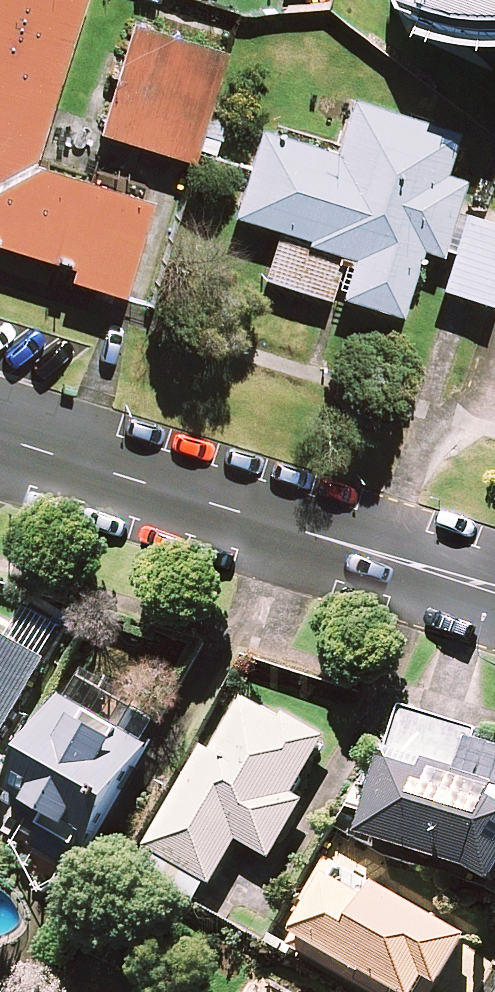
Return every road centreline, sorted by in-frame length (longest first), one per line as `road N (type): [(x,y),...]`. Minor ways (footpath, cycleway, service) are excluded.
road 1 (residential): [(0,438),(494,589)]

